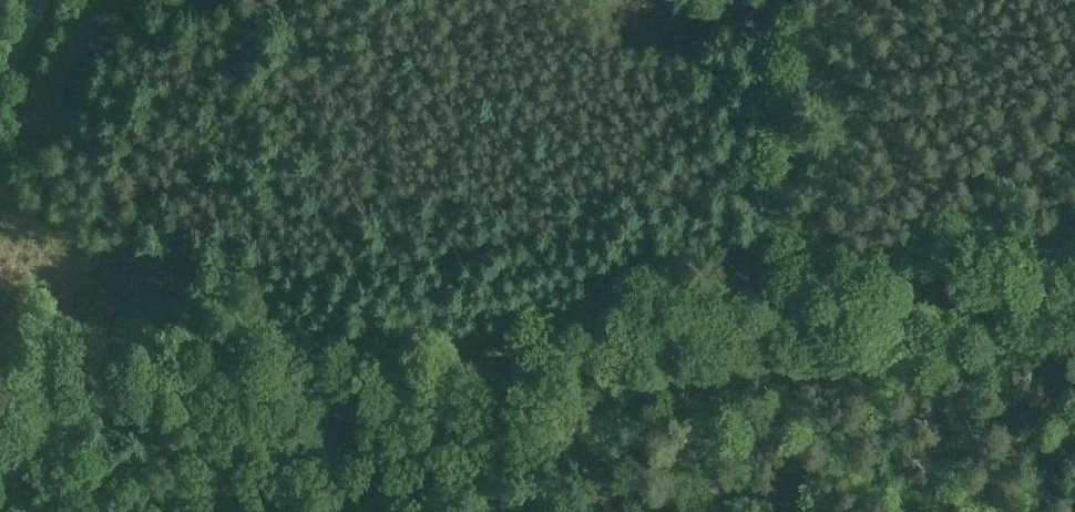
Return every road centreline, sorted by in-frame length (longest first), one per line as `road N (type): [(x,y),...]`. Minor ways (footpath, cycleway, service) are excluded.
road 1 (track): [(0,351),(332,370),(1074,278)]
road 2 (track): [(721,511),(711,458),(728,319)]

